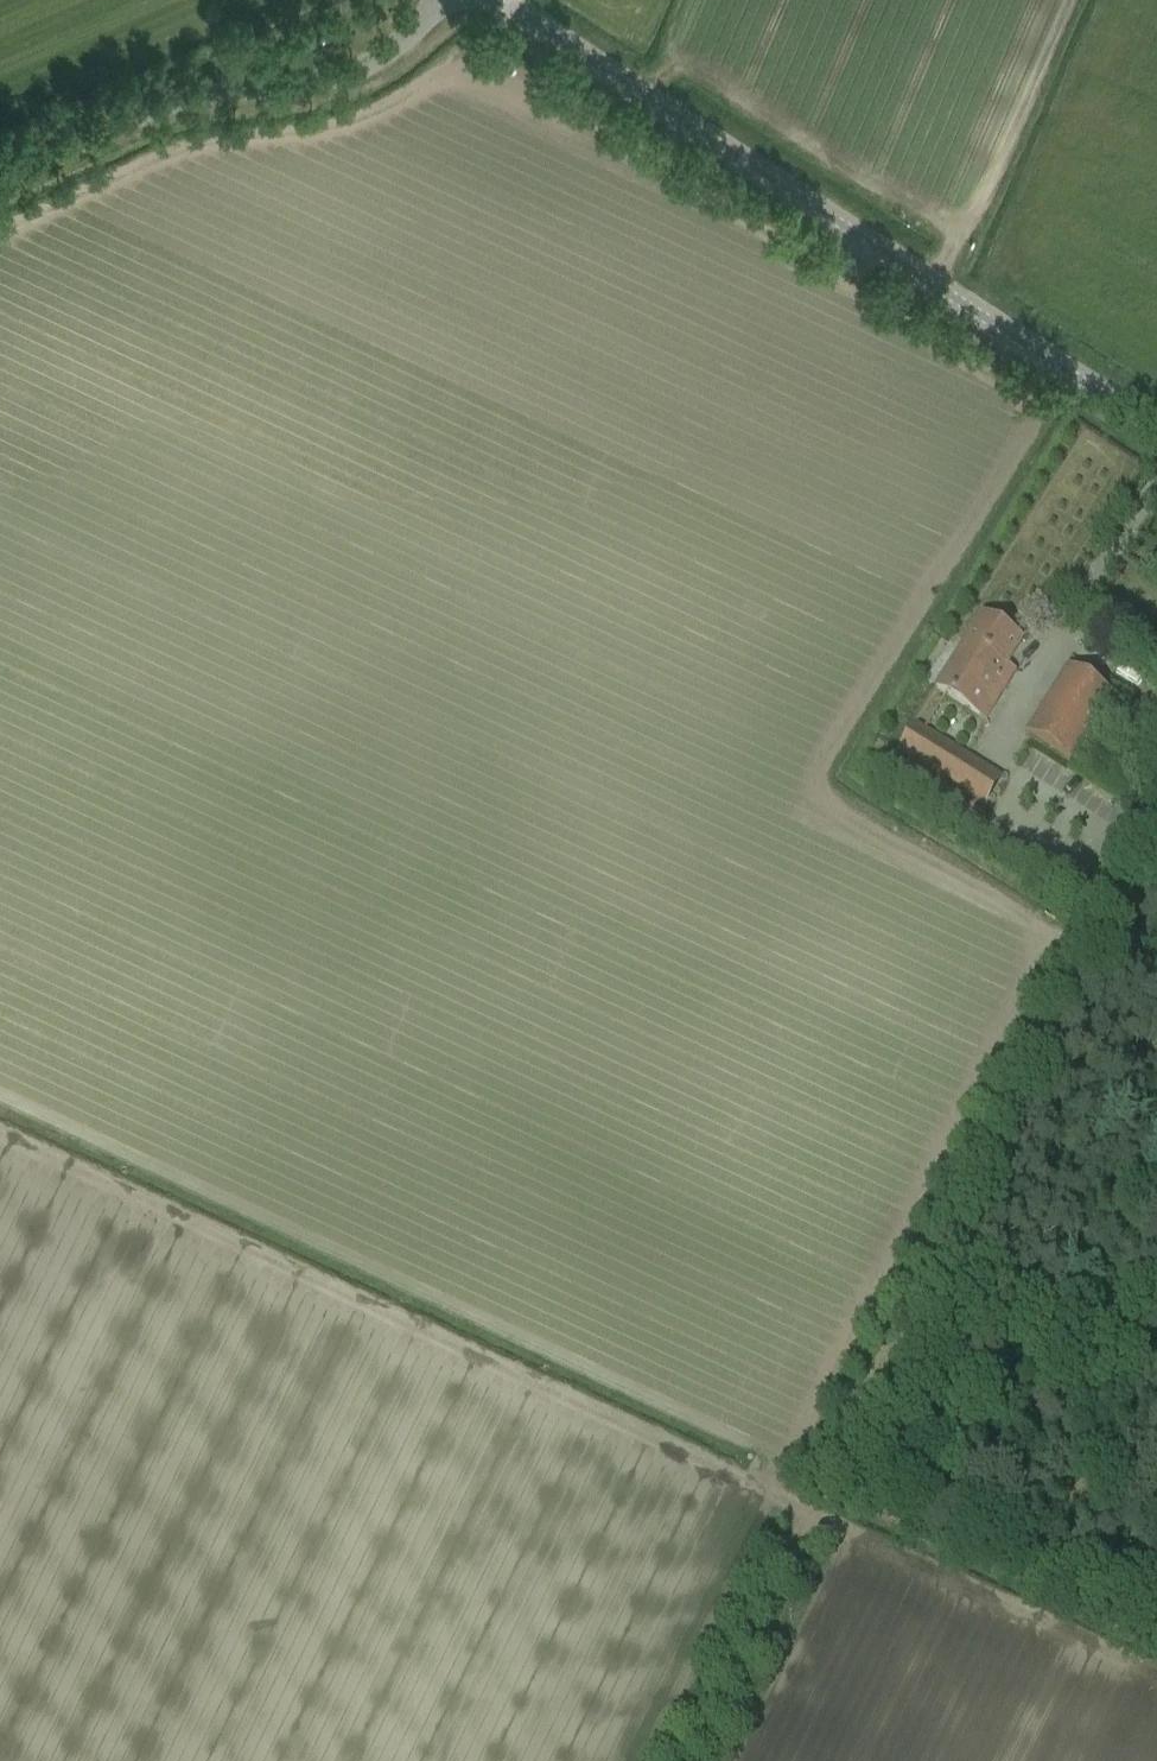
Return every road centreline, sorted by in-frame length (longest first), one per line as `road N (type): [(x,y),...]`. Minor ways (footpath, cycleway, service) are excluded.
road 1 (tertiary): [(1156,427),(498,0)]
road 2 (unclassified): [(0,176),(160,108),(340,80),(376,62),(443,0)]

